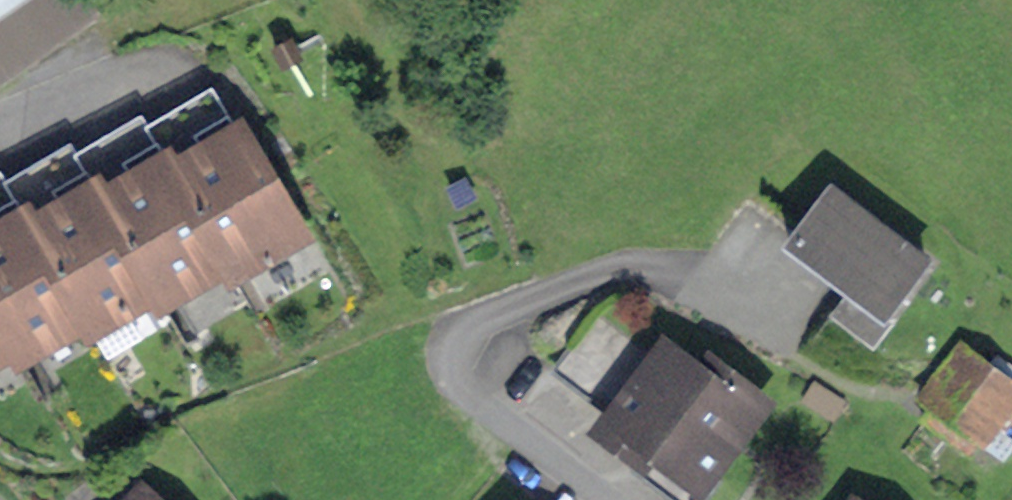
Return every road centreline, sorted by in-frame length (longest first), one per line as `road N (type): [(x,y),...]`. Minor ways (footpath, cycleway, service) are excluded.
road 1 (residential): [(604,499),(449,379),(455,341),(510,306),(651,269),(818,301)]

